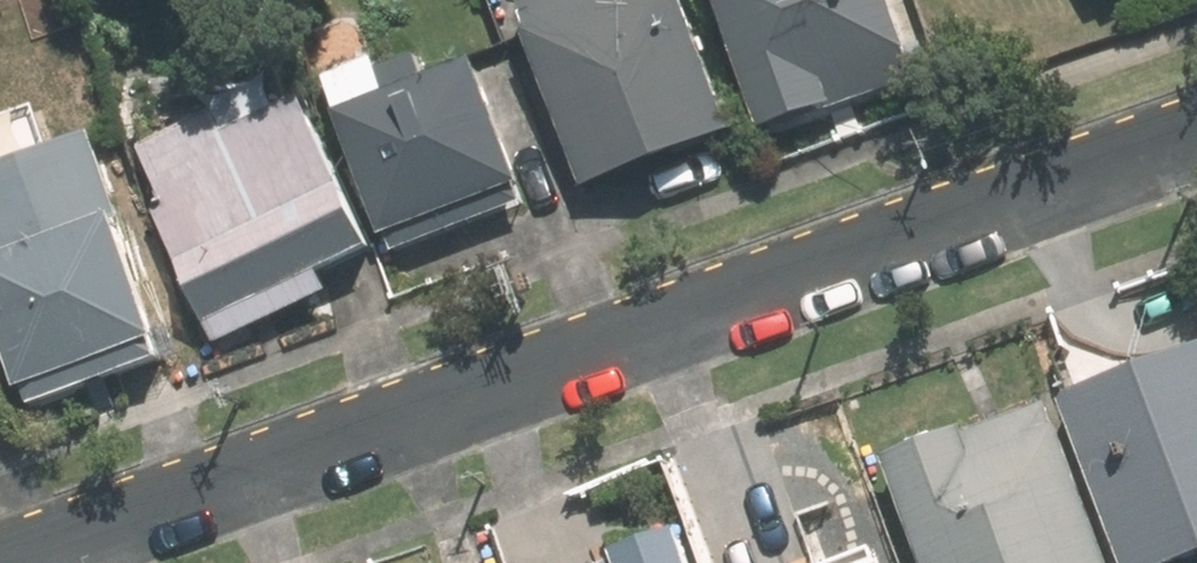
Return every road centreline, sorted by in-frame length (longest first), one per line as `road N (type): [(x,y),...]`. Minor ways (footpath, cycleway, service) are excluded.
road 1 (residential): [(13,562),(1196,139)]

